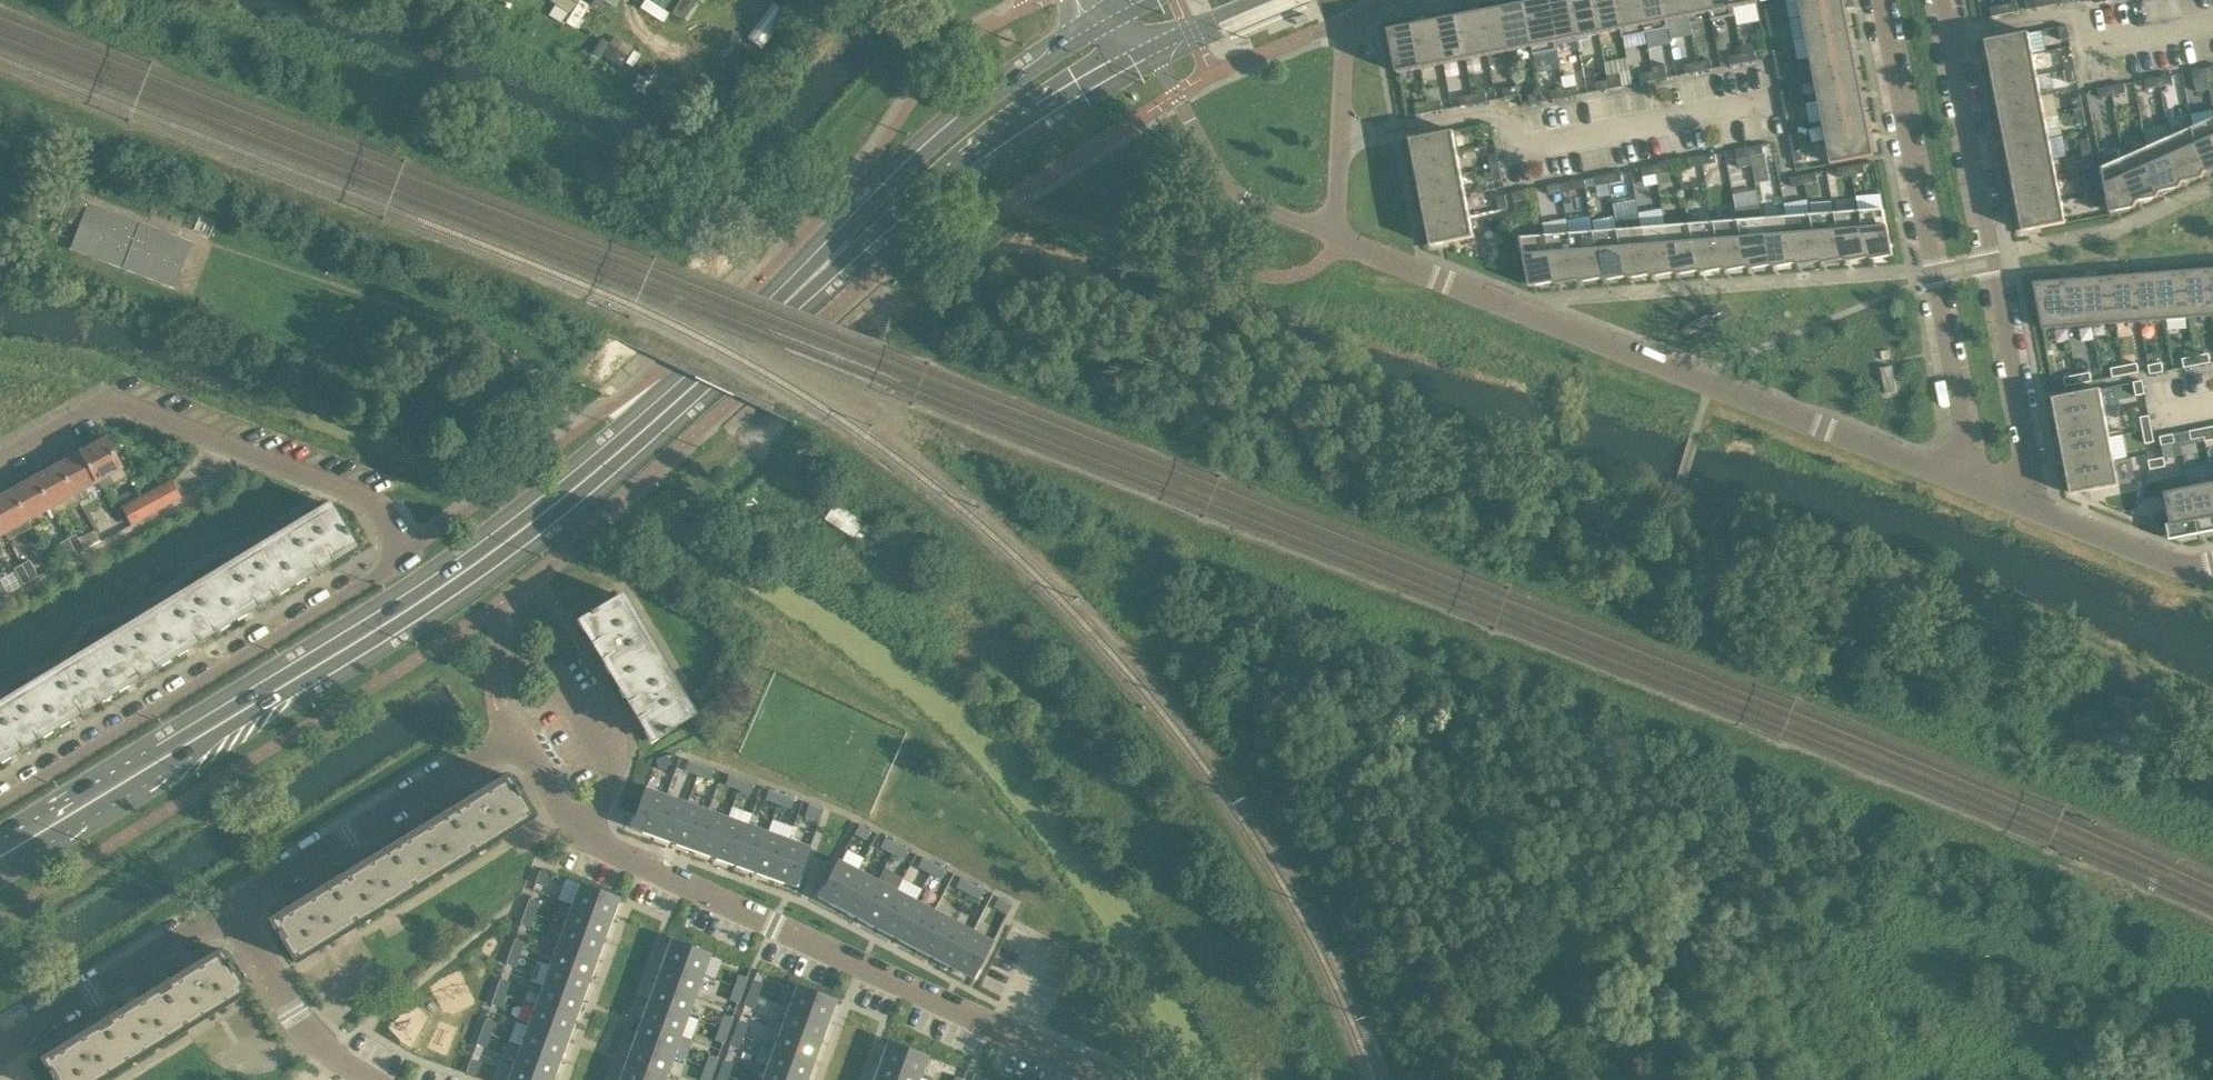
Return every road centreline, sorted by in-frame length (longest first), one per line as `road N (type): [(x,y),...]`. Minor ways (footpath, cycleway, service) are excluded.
road 1 (secondary): [(795,289),(522,529),(422,600),(0,856)]
road 2 (residential): [(0,460),(113,396),(372,501),(409,554),(0,803)]
road 3 (residential): [(1974,486),(1330,234)]
road 4 (residential): [(1095,1079),(583,833),(520,746),(506,739)]
road 5 (residential): [(2034,511),(1941,0)]
road 6 (residential): [(1886,0),(1974,486)]
road 7 (secondary): [(795,289),(863,249),(973,157),(1131,62)]
road 8 (secondary): [(1093,32),(989,93),(895,177),(795,289)]
road 9 (residential): [(232,909),(506,739)]
road 10 (residential): [(0,1048),(232,909)]
road 11 (residential): [(1330,234),(1247,199),(1224,181),(1153,53)]
road 12 (residential): [(1330,234),(1349,22),(1381,0)]
road 13 (residential): [(374,1079),(341,1062),(294,1012),(232,909)]
road 14 (residential): [(2202,561),(2158,559),(2034,511)]
road 15 (secondary): [(1153,53),(1265,0)]

